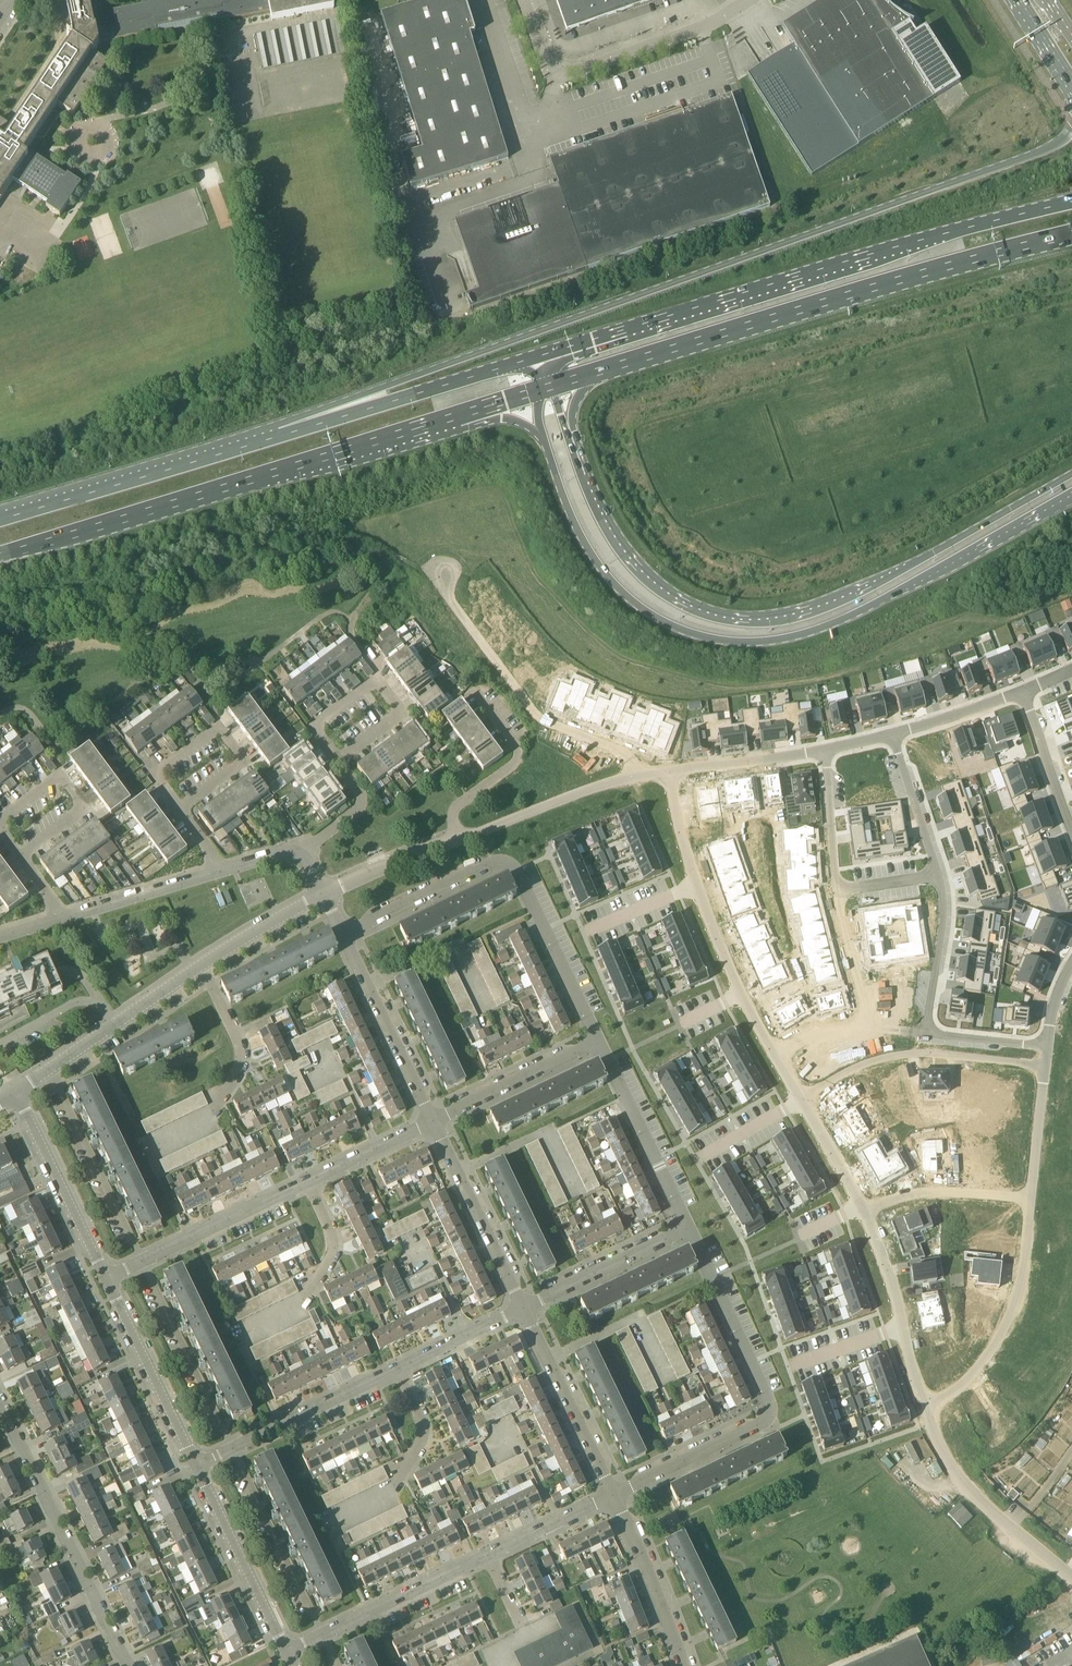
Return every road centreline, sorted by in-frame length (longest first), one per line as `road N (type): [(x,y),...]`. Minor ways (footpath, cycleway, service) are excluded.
road 1 (primary): [(1071,127),(1027,156),(385,387),(279,437)]
road 2 (primary): [(545,440),(582,538),(616,586),(662,621),(730,641),(777,640),(841,621),(1071,495)]
road 3 (primary): [(1071,474),(851,594),(754,620),(708,613),(661,588),(620,545),(582,476)]
road 4 (primary): [(1071,202),(537,357)]
road 5 (primary): [(603,371),(1071,235)]
road 6 (primary): [(0,555),(459,415)]
road 7 (residential): [(776,1051),(875,1230),(918,1382),(932,1401)]
road 8 (residential): [(615,1496),(768,1421),(771,1405),(690,1228)]
road 9 (residential): [(922,1030),(949,911),(897,732)]
road 10 (residential): [(674,769),(699,884),(776,1051)]
road 11 (residential): [(128,1665),(0,1400)]
road 12 (residential): [(637,773),(629,752),(545,721),(527,704),(450,599),(448,572)]
road 13 (primary): [(279,437),(0,520)]
road 14 (unclassified): [(749,0),(699,29),(562,71),(547,66),(523,0)]
road 15 (residential): [(825,751),(838,892),(871,1025)]
road 16 (primary): [(537,357),(279,437)]
road 17 (residential): [(932,1401),(970,1380),(1003,1329),(1022,1273),(1029,1200)]
road 18 (residential): [(932,1401),(934,1426),(976,1494),(1071,1575)]
road 19 (residential): [(826,1085),(905,1055),(944,1050),(1041,1063)]
road 20 (residential): [(142,1263),(50,1069)]
road 21 (residential): [(20,853),(2,833),(4,818),(65,780),(79,812),(28,850)]
road 22 (residential): [(599,1041),(517,871),(498,862)]
road 23 (residential): [(107,1280),(16,1092)]
road 24 (residential): [(615,1496),(524,1308)]
road 25 (residential): [(690,1228),(599,1041)]
road 26 (residential): [(233,1448),(321,1636)]
road 27 (residential): [(524,1308),(433,1122)]
road 28 (residential): [(286,1652),(196,1466)]
road 29 (residential): [(433,1122),(343,936)]
road 30 (residential): [(196,1466),(107,1280)]
road 31 (residential): [(233,1448),(142,1263)]
road 32 (residential): [(458,840),(637,773)]
road 33 (residential): [(458,840),(462,806),(523,760),(524,747),(484,693)]
road 34 (residential): [(321,1636),(489,1556)]
road 35 (residential): [(433,1122),(599,1041)]
road 36 (residential): [(142,1263),(308,1182)]
road 37 (residential): [(524,1308),(690,1228)]
road 38 (residential): [(50,1069),(202,966)]
road 39 (residential): [(684,1665),(615,1496)]
road 40 (residential): [(233,1448),(396,1370)]
road 41 (residential): [(343,936),(498,862)]
road 42 (residential): [(58,919),(220,872)]
road 43 (residential): [(211,1113),(241,1060),(202,966)]
road 44 (residential): [(338,765),(317,729),(381,683),(400,718)]
road 45 (residential): [(180,811),(162,786),(163,771),(214,733),(240,757),(239,766)]
road 46 (residential): [(674,769),(825,751)]
road 47 (residential): [(1023,691),(1071,832)]
road 48 (residential): [(324,895),(458,840)]
road 49 (residential): [(396,1370),(524,1308)]
road 50 (residential): [(1029,1200),(933,1193),(889,1205)]
road 51 (residential): [(202,966),(324,895)]
road 52 (residential): [(489,1556),(615,1496)]
road 53 (residential): [(308,1182),(433,1122)]
road 54 (residential): [(1029,1200),(1041,1063)]
road 55 (residential): [(394,1491),(423,1438),(396,1370)]
road 56 (residential): [(301,1301),(333,1252),(308,1182)]
road 57 (residential): [(897,732),(1023,691)]
road 58 (residential): [(1048,1044),(922,1030)]
road 59 (residential): [(302,853),(363,805),(338,765)]

